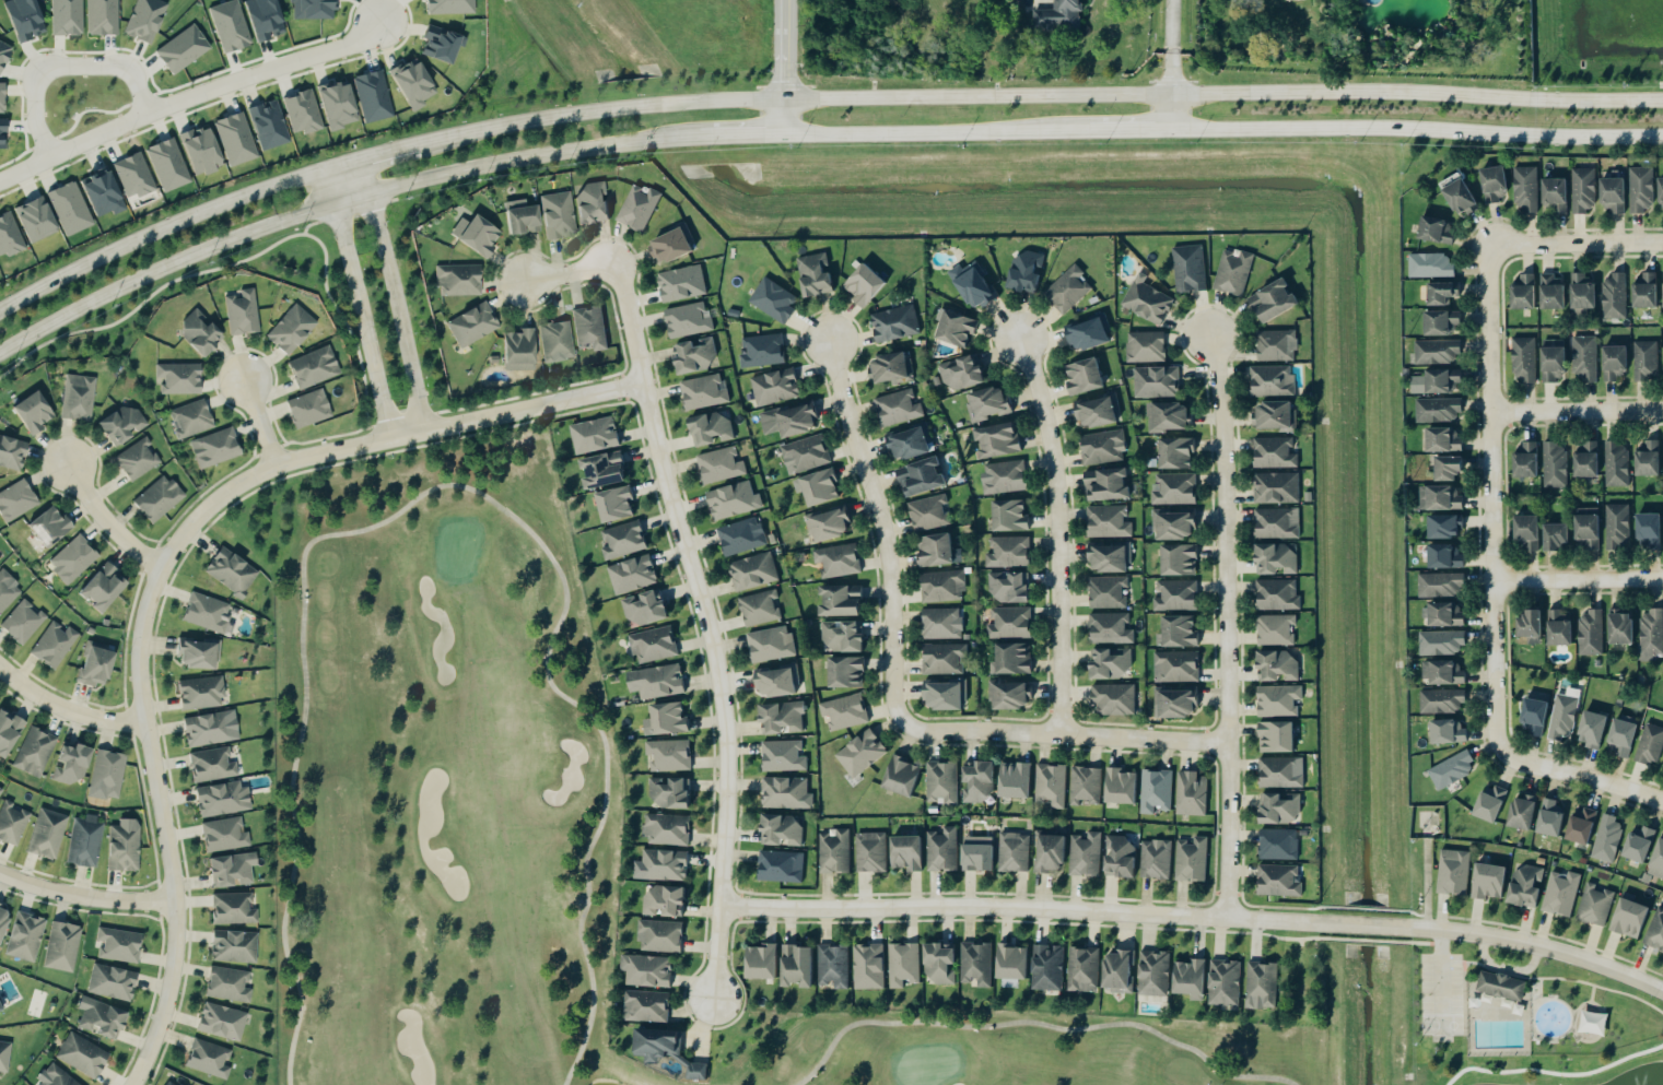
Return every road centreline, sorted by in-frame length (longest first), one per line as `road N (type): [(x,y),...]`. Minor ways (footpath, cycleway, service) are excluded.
road 1 (residential): [(722,908),(972,908),(1441,930),(1573,955),(1662,992)]
road 2 (secondary): [(784,135),(1662,137)]
road 3 (secondary): [(1662,108),(785,102)]
road 4 (secondary): [(0,357),(89,303),(208,250),(370,194),(576,152),(784,135)]
road 5 (residential): [(715,1000),(724,700),(620,264)]
road 6 (residential): [(1210,335),(1225,453),(1227,918)]
road 7 (residential): [(646,387),(272,465),(213,503),(162,565)]
road 8 (residential): [(162,565),(143,622),(139,679),(177,933),(169,998),(134,1084)]
road 9 (residential): [(0,183),(147,115),(352,46),(380,22)]
road 10 (residential): [(1021,339),(1056,479),(1061,734)]
road 11 (residential): [(830,341),(883,534),(894,700),(903,722)]
road 12 (secondary): [(785,102),(566,115),(419,144)]
road 13 (residential): [(1495,418),(1498,747),(1522,760)]
road 14 (secondary): [(318,170),(77,270),(0,315)]
road 15 (residential): [(1662,245),(1489,249),(1495,418)]
road 16 (residential): [(903,722),(928,731),(1230,744)]
road 17 (residential): [(430,433),(356,160)]
road 18 (residential): [(318,170),(390,440)]
road 19 (residential): [(0,867),(80,897),(174,899)]
road 20 (residential): [(1662,582),(1494,579)]
road 21 (residential): [(1495,418),(1662,416)]
road 22 (residential): [(0,667),(66,715),(148,722)]
road 23 (residential): [(1522,760),(1662,805)]
road 24 (residential): [(68,460),(122,536),(162,565)]
road 25 (tertiary): [(784,135),(785,0)]
road 26 (residential): [(1172,0),(1173,132)]
road 27 (residential): [(46,75),(131,75),(147,115)]

